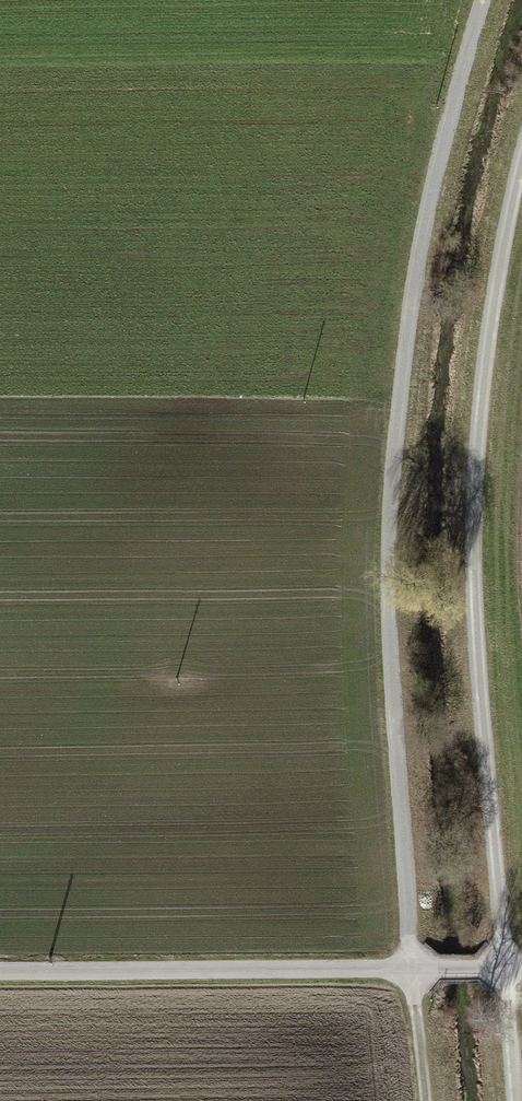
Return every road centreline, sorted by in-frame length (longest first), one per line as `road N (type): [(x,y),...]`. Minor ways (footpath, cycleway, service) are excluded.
road 1 (track): [(425,1100),(384,615),(403,354),(457,94),(489,0)]
road 2 (track): [(507,968),(478,579),(478,450),(486,333),(521,161)]
road 3 (track): [(507,968),(0,973)]
road 4 (track): [(507,968),(519,1100)]

